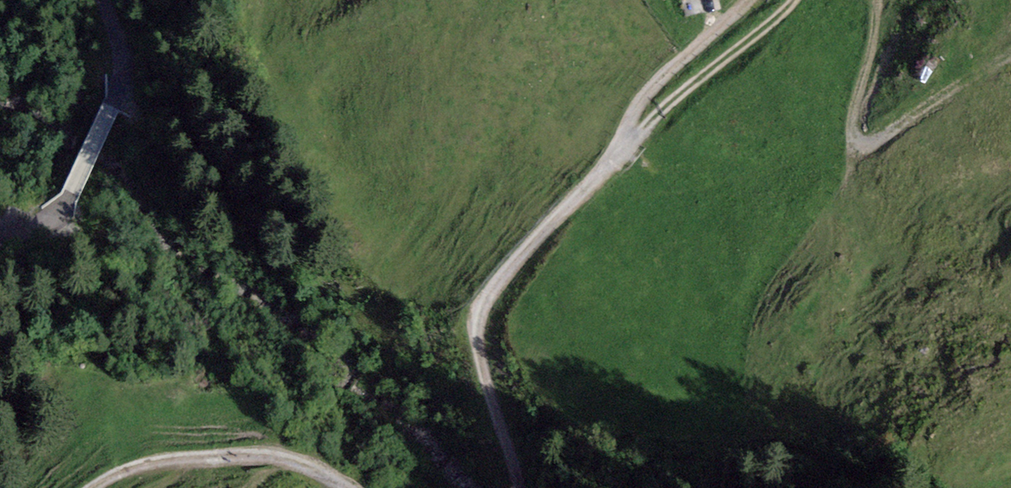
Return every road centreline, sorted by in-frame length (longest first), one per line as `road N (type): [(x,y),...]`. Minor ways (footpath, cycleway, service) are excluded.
road 1 (track): [(745,5),(651,86),(603,171),(528,248),(480,314),(478,351),(518,487)]
road 2 (track): [(879,0),(856,122),(862,139),(1010,56)]
road 3 (track): [(0,240),(62,210),(111,107),(117,42),(106,0)]
road 4 (track): [(347,487),(297,461),(238,453),(132,467),(92,487)]

